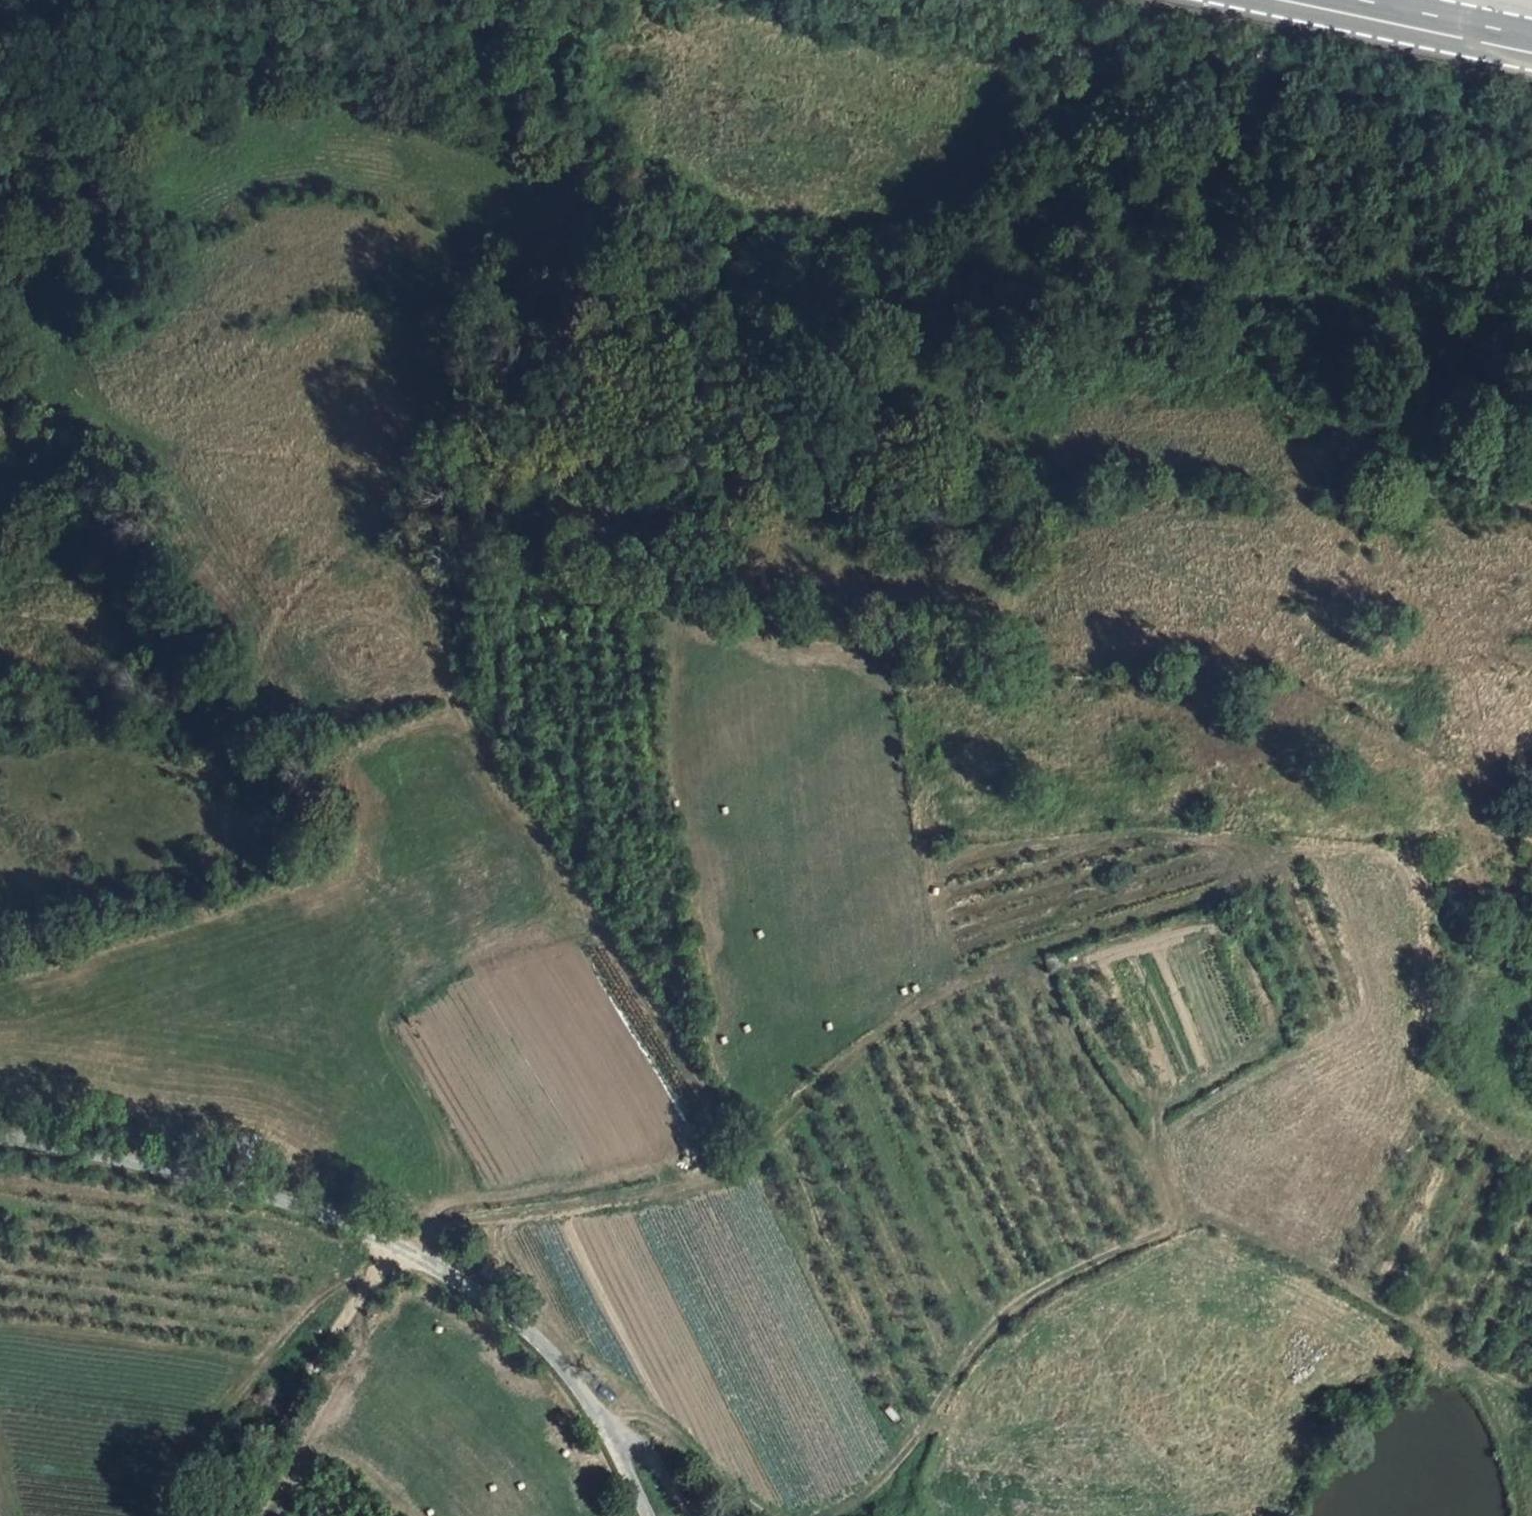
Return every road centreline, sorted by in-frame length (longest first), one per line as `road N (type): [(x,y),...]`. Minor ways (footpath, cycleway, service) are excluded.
road 1 (unclassified): [(0,1149),(155,1174),(305,1217),(458,1285),(545,1352),(627,1464),(652,1515)]
road 2 (track): [(384,1252),(227,1515)]
road 3 (secondary): [(1531,44),(1323,0)]

